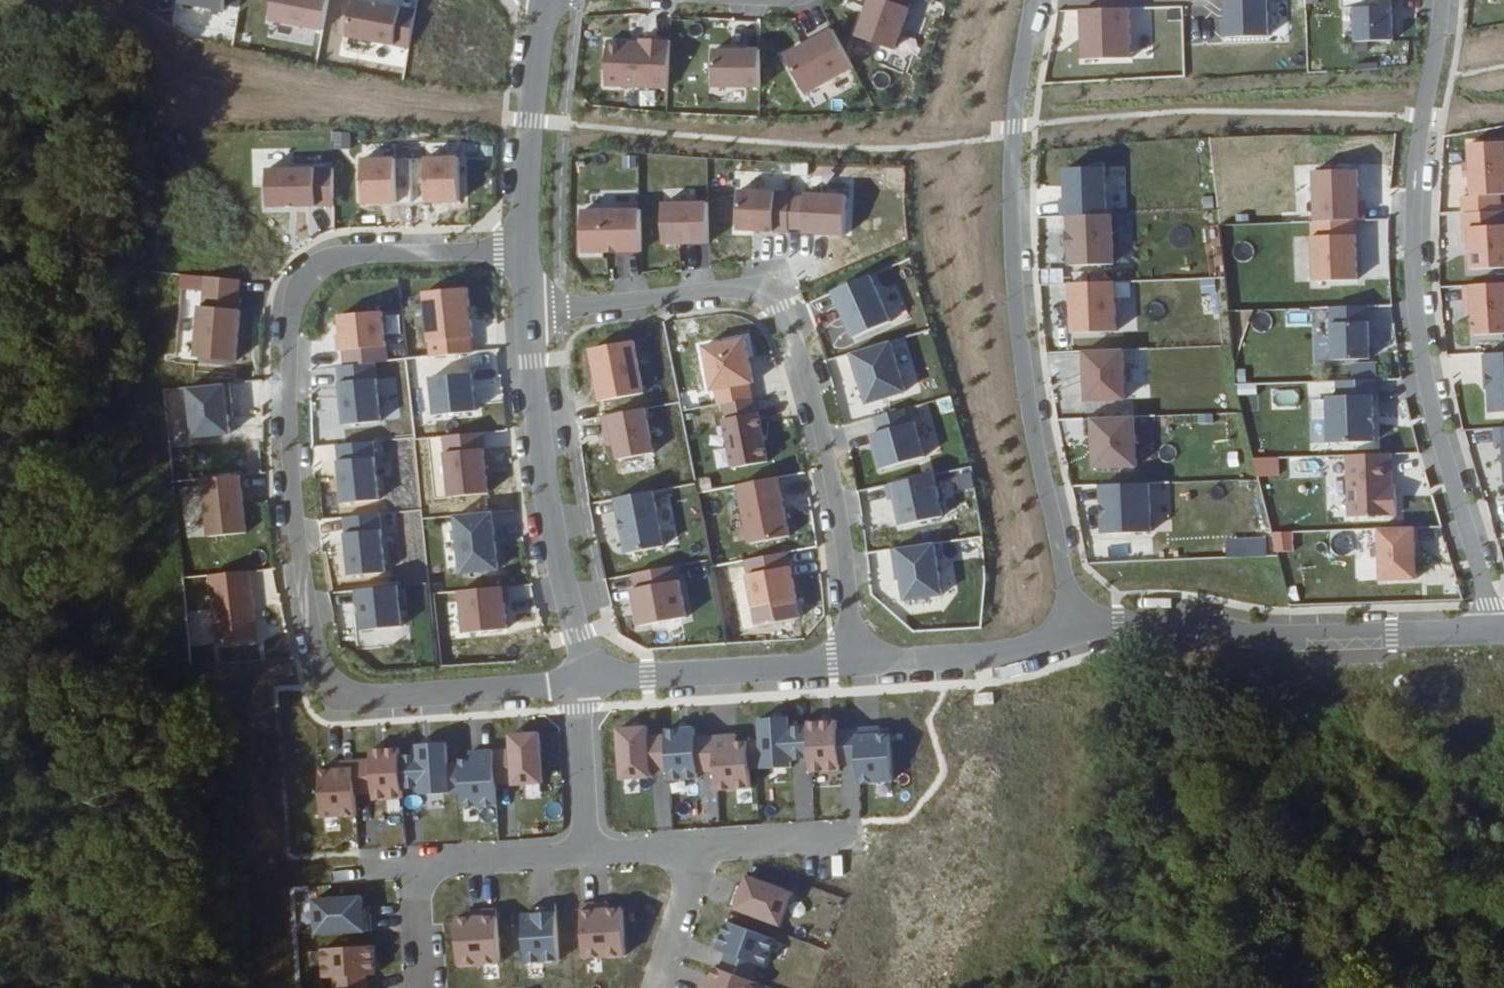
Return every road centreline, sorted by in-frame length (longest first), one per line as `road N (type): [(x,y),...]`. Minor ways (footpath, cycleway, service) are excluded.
road 1 (residential): [(521,243),(324,257),(296,287),(284,323),(281,480),(310,650),(329,679),(358,691),(580,679)]
road 2 (residential): [(1078,635),(1015,302),(1013,130),(1033,0)]
road 3 (residential): [(1441,0),(1419,213),(1429,372),(1495,630)]
road 4 (residential): [(528,316),(764,289),(780,307),(820,428),(856,658)]
road 5 (residential): [(1078,635),(1193,621),(1272,636),(1495,630)]
road 6 (residential): [(580,679),(528,316)]
road 7 (residential): [(590,852),(437,861),(408,879),(413,987)]
road 8 (residential): [(580,679),(856,658)]
road 9 (residential): [(521,243),(545,0)]
road 10 (residential): [(856,658),(957,655),(1078,635)]
road 11 (residential): [(590,852),(580,679)]
road 12 (residential): [(854,836),(691,846)]
road 13 (residential): [(691,846),(639,987)]

